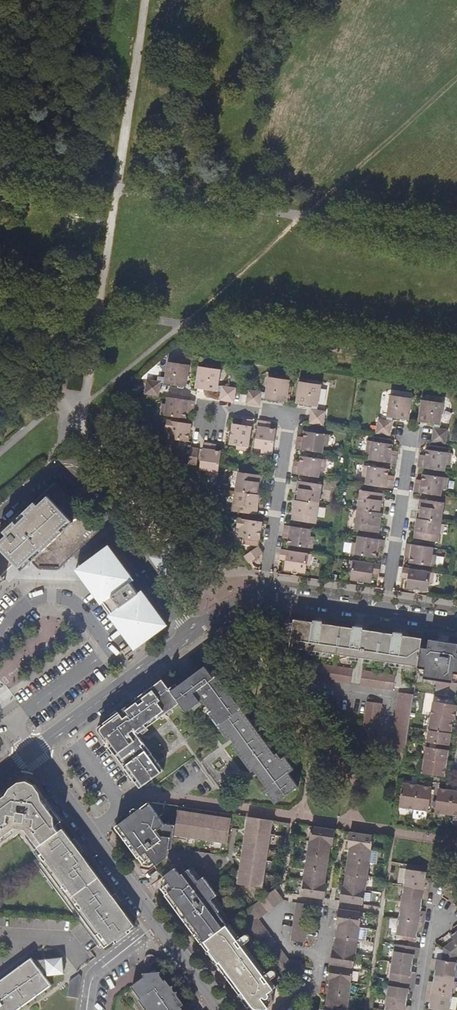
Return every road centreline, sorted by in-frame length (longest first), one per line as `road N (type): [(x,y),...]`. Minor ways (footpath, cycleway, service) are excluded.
road 1 (residential): [(203,432),(207,407),(288,417),(263,594)]
road 2 (residential): [(191,633),(64,473),(41,477),(0,517)]
road 3 (track): [(231,602),(77,411)]
road 4 (residential): [(157,927),(29,752)]
road 5 (residential): [(191,633),(29,752)]
road 6 (residential): [(409,432),(382,613)]
road 7 (residential): [(382,613),(263,594)]
road 8 (residential): [(327,911),(315,981),(275,1009)]

